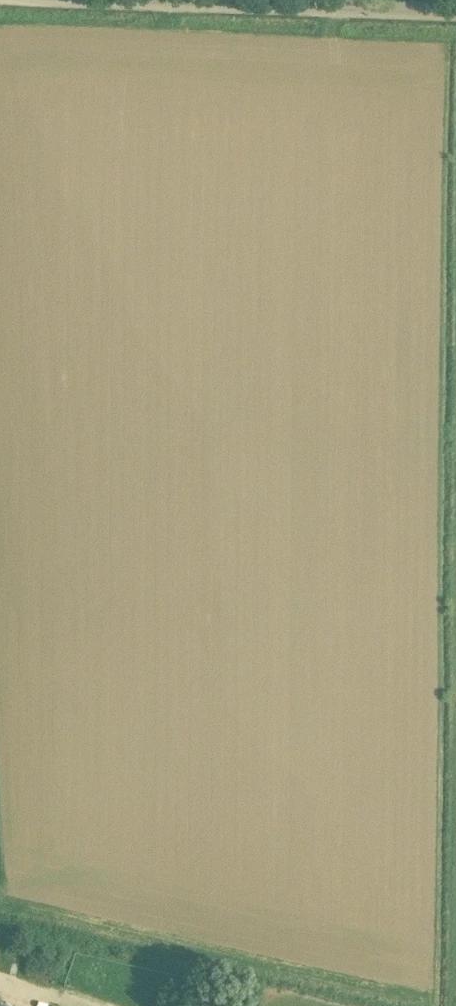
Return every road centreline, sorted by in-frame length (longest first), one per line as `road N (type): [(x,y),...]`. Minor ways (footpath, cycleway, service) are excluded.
road 1 (unclassified): [(455,13),(98,0)]

